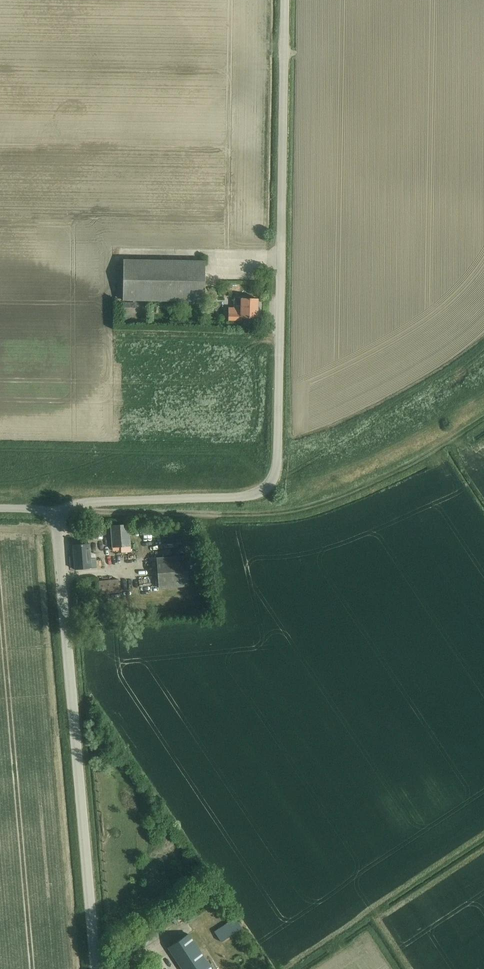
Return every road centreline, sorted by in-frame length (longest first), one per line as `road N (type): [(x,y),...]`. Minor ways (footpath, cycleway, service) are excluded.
road 1 (unclassified): [(96,968),(61,514),(90,503),(254,494),(275,477),(288,0)]
road 2 (track): [(61,514),(284,513),(383,477),(483,418)]

